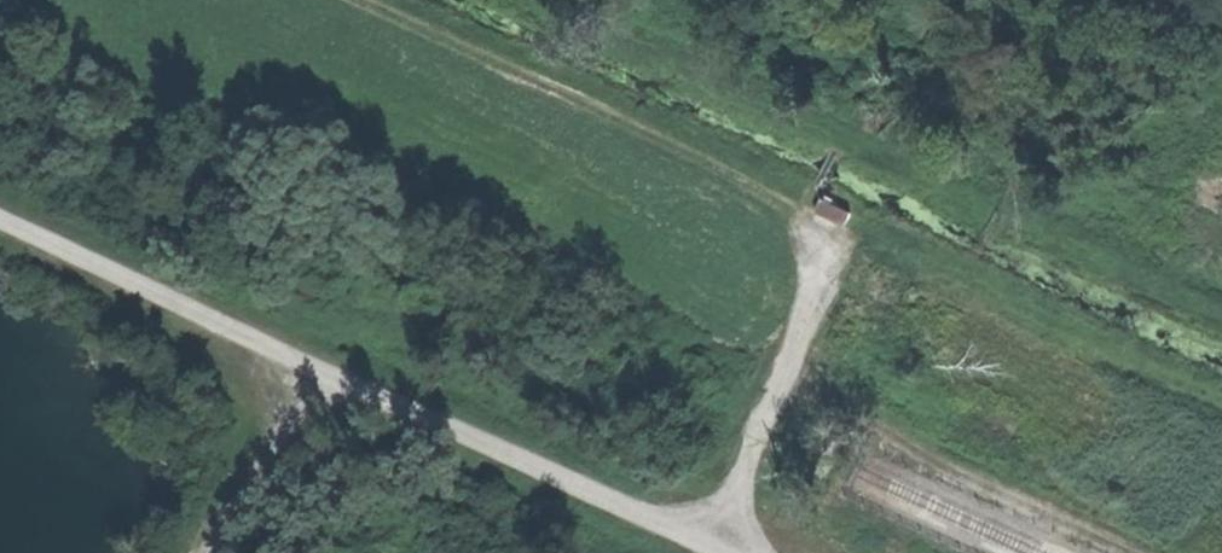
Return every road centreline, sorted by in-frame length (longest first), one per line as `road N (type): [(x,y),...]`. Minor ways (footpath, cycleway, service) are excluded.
road 1 (track): [(718,549),(830,234),(355,0)]
road 2 (track): [(725,552),(0,224)]

